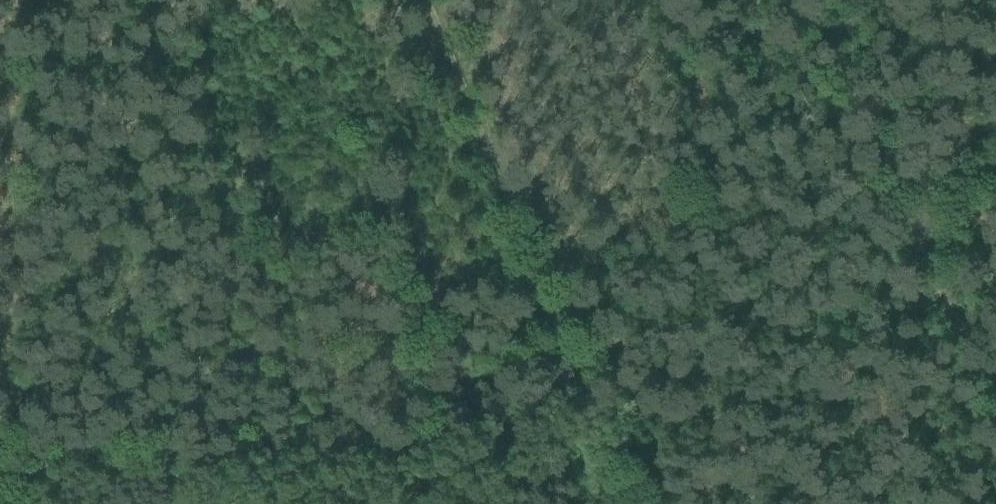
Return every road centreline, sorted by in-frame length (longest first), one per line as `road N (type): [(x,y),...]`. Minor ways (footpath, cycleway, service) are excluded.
road 1 (track): [(424,0),(622,503)]
road 2 (track): [(995,391),(808,0)]

